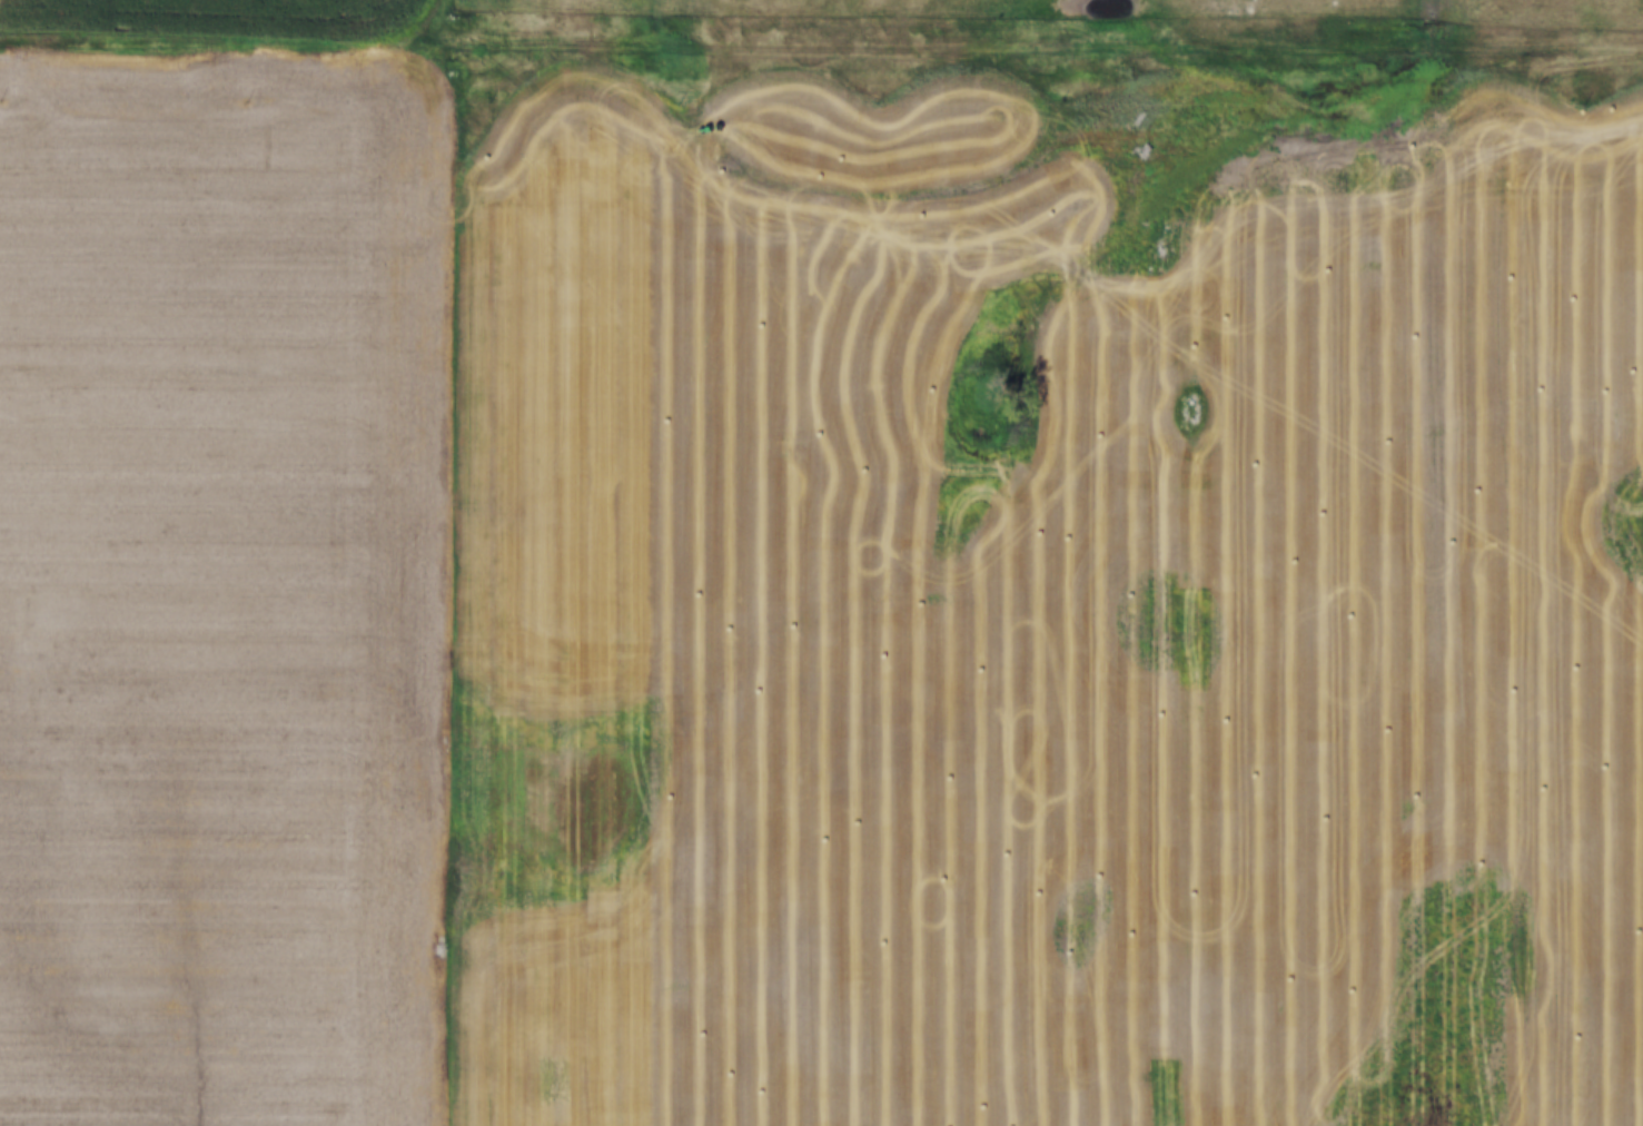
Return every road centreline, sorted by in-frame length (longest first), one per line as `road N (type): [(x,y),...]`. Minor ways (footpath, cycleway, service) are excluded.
road 1 (track): [(1642,54),(1171,46),(795,60),(674,31),(574,56),(0,58)]
road 2 (track): [(461,0),(471,593),(465,1125)]

